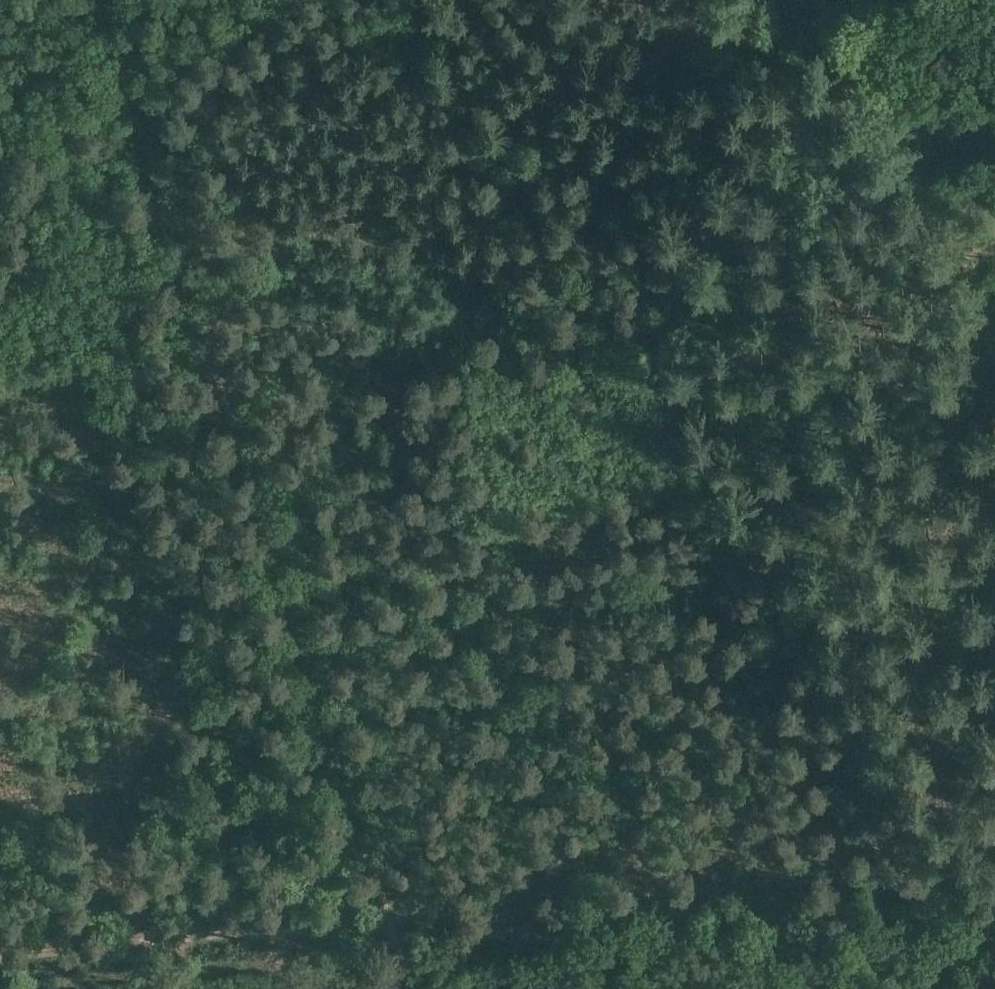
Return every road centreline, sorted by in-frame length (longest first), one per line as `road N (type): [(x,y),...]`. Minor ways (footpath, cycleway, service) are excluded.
road 1 (track): [(95,0),(408,988)]
road 2 (track): [(994,856),(0,950)]
road 3 (track): [(811,0),(889,118),(963,263),(994,362)]

